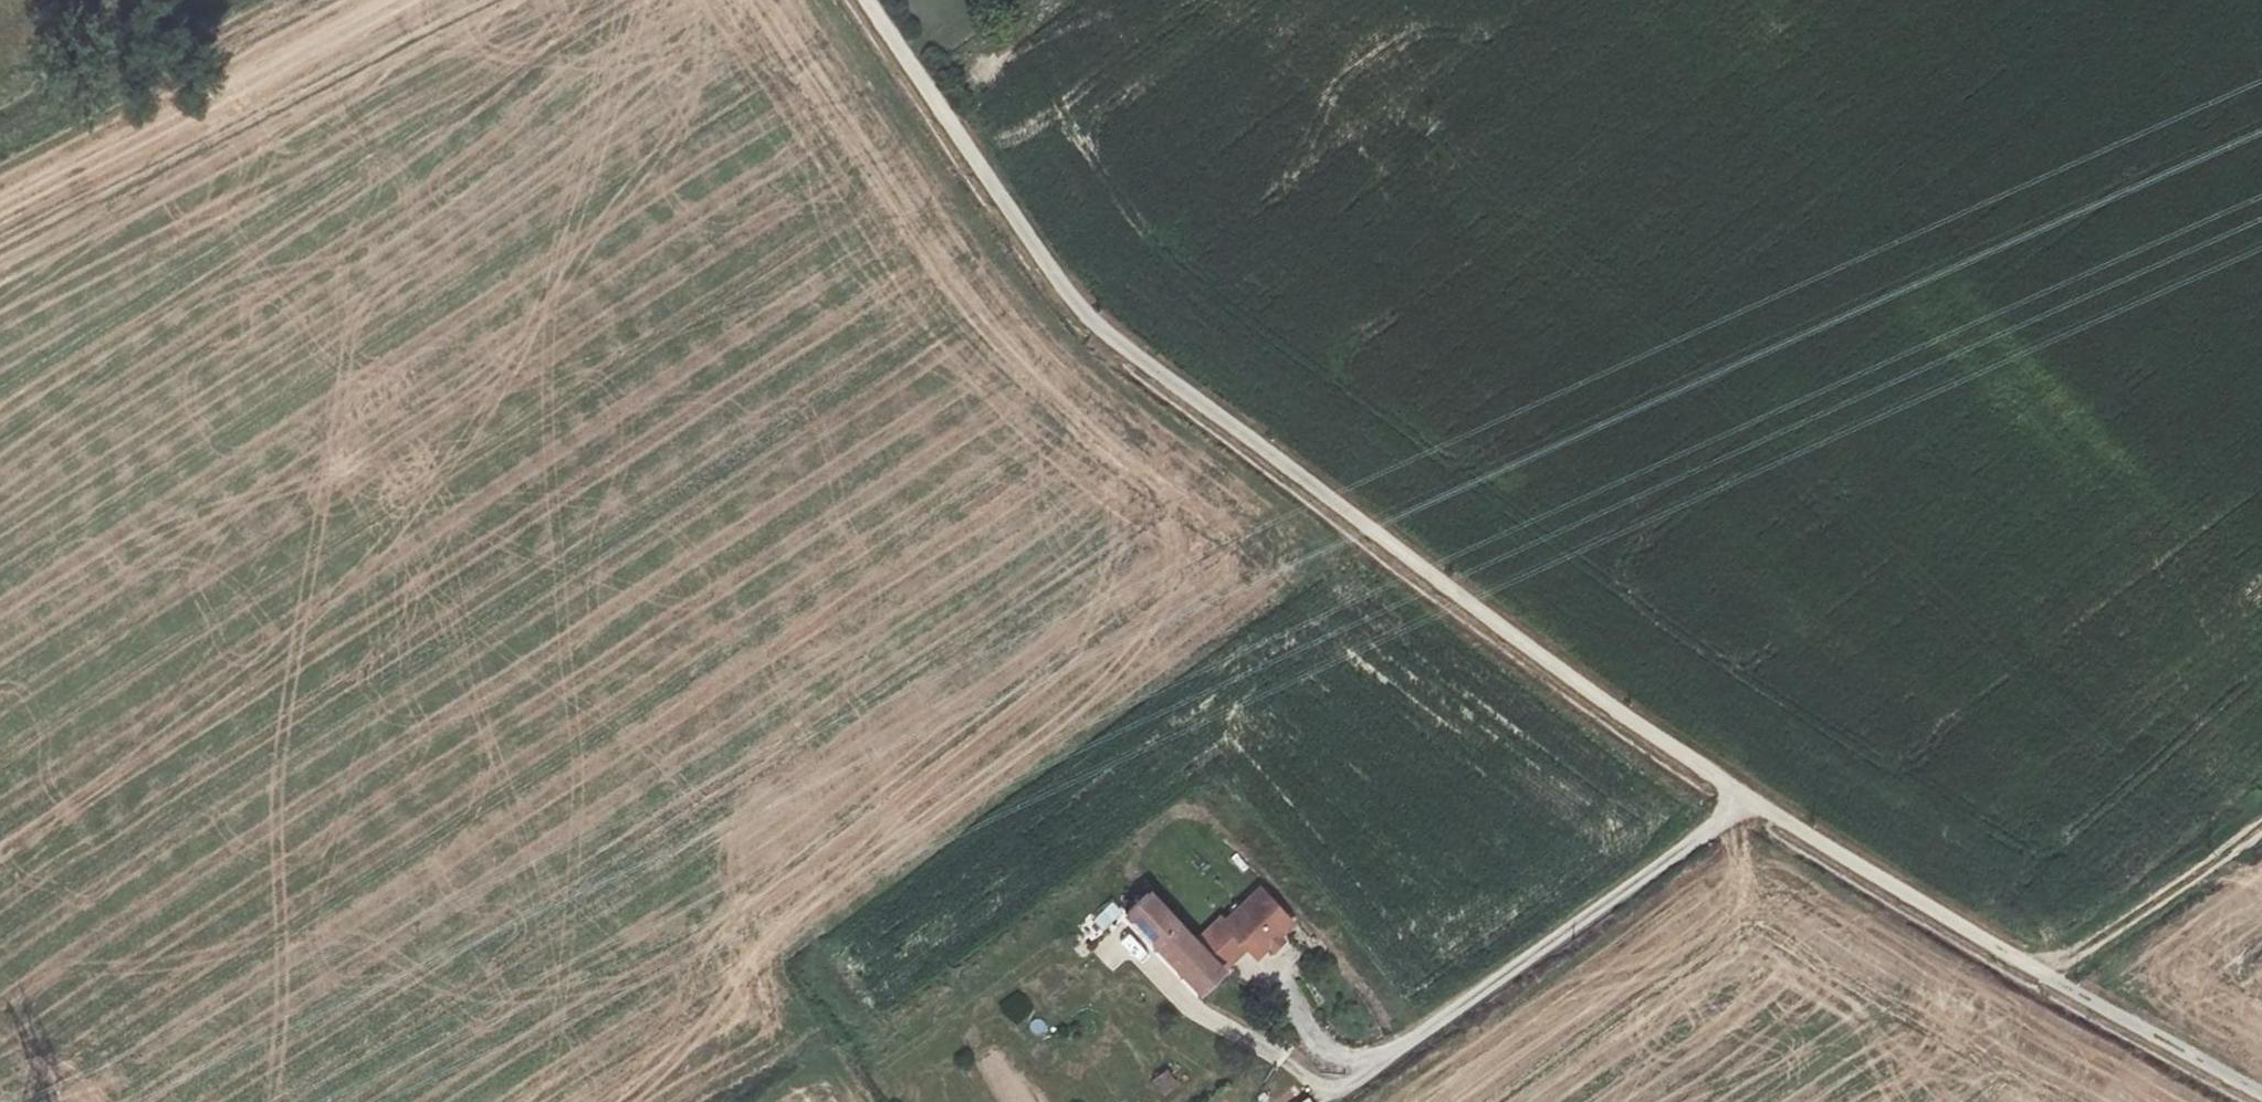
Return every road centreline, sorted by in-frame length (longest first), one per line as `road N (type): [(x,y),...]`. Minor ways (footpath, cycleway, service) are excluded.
road 1 (unclassified): [(865,0),(1063,315),(1743,820),(2261,1087)]
road 2 (track): [(2261,832),(2039,972)]

